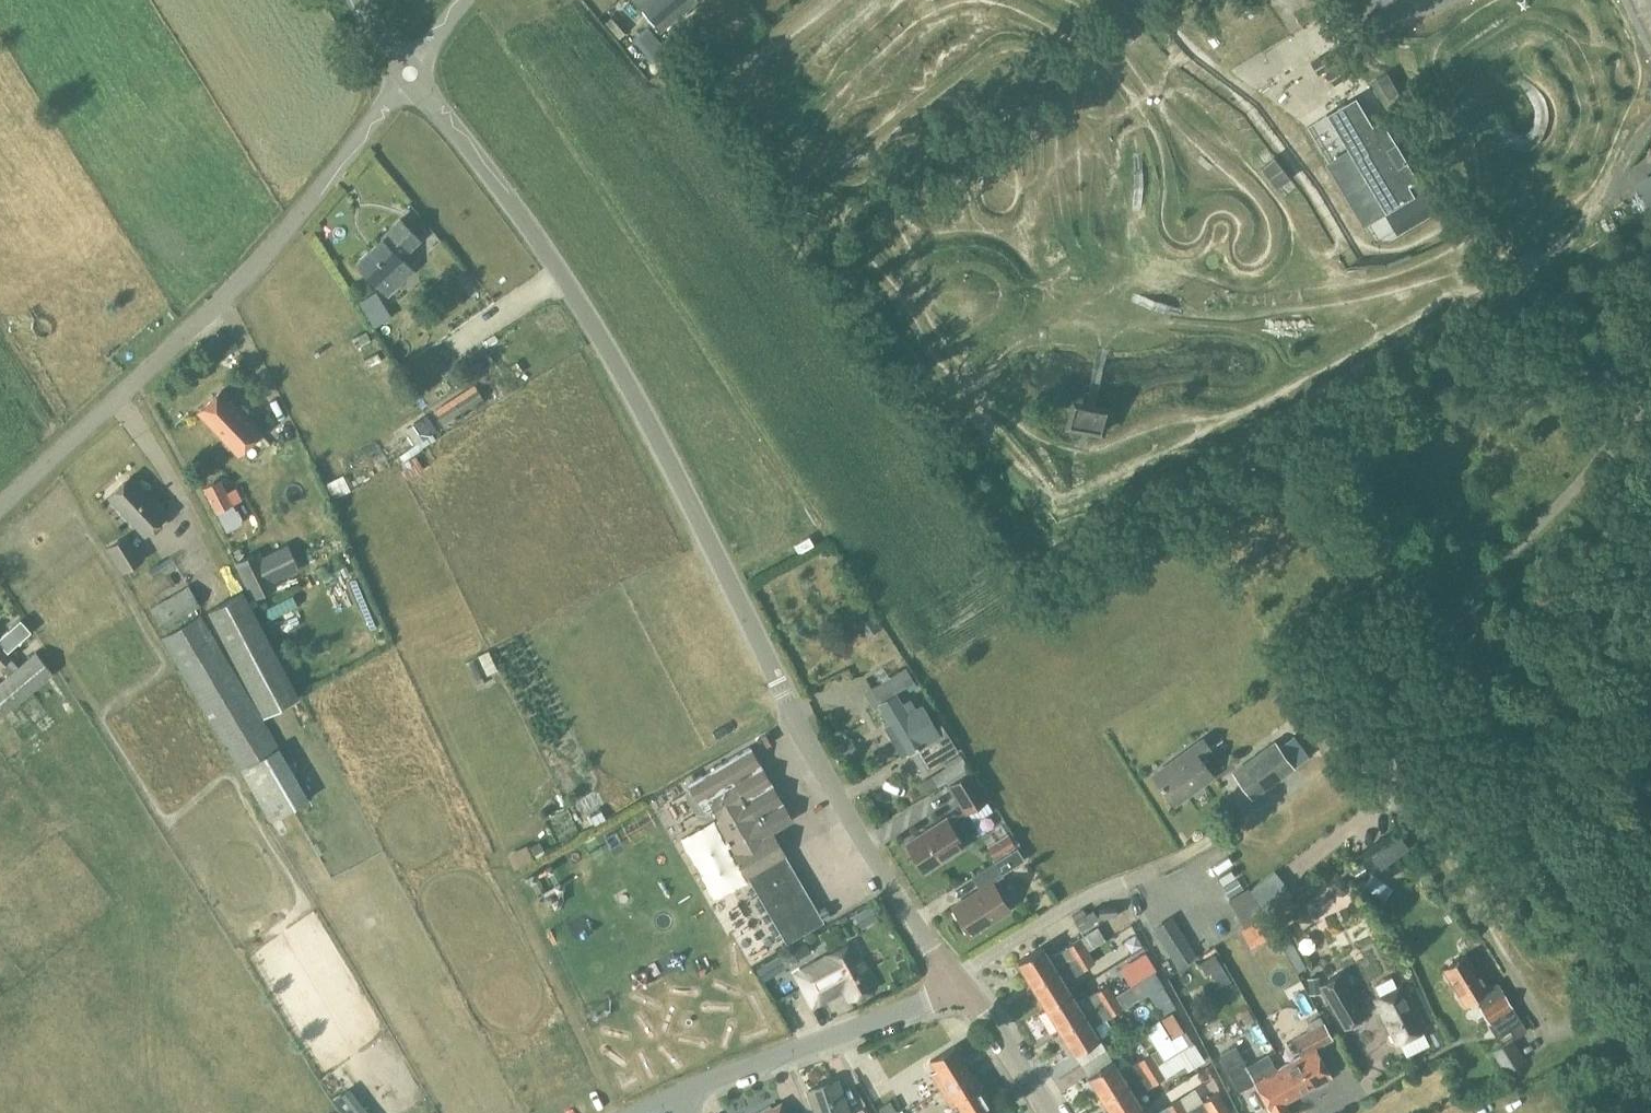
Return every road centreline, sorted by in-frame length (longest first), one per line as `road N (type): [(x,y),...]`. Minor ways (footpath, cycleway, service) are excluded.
road 1 (track): [(1548,1036),(1393,761),(1402,734),(1460,679),(1461,613),(1473,586),(1577,499),(1650,396)]
road 2 (unclassified): [(799,727),(601,337),(516,209),(411,73)]
road 3 (unclassified): [(0,506),(150,372),(298,220),(411,73)]
road 4 (residential): [(960,991),(799,727)]
road 5 (residential): [(675,1100),(960,991)]
road 6 (residential): [(1043,1112),(960,991)]

